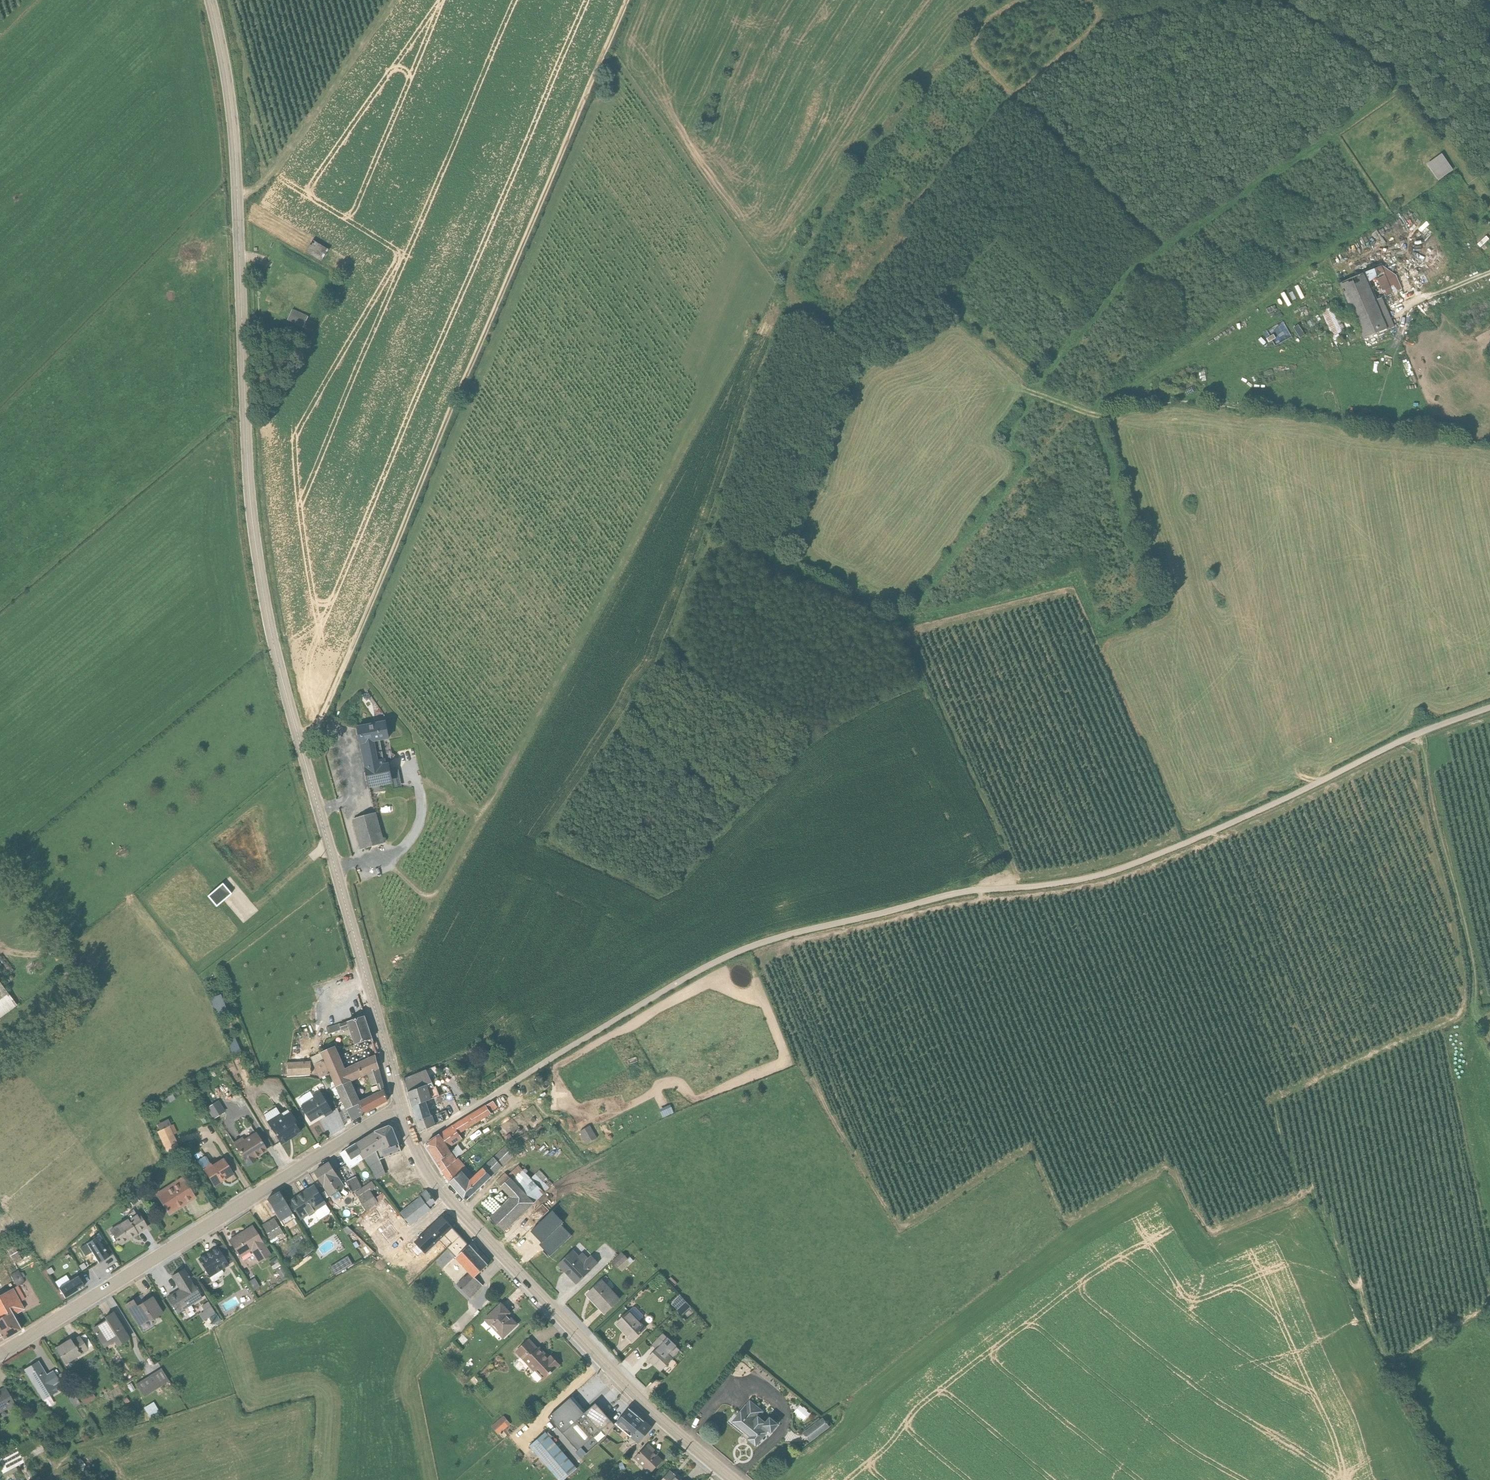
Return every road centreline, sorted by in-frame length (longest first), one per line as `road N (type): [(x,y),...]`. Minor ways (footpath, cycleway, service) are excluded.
road 1 (unclassified): [(413,1143),(739,951),(950,896),(1125,867),(1489,708)]
road 2 (secondary): [(210,0),(234,137),(260,578),(402,1109)]
road 3 (track): [(300,742),(314,731),(337,682),(627,0)]
road 4 (tertiary): [(0,1354),(402,1109)]
road 5 (secondary): [(737,1479),(635,1394),(449,1199),(413,1143)]

